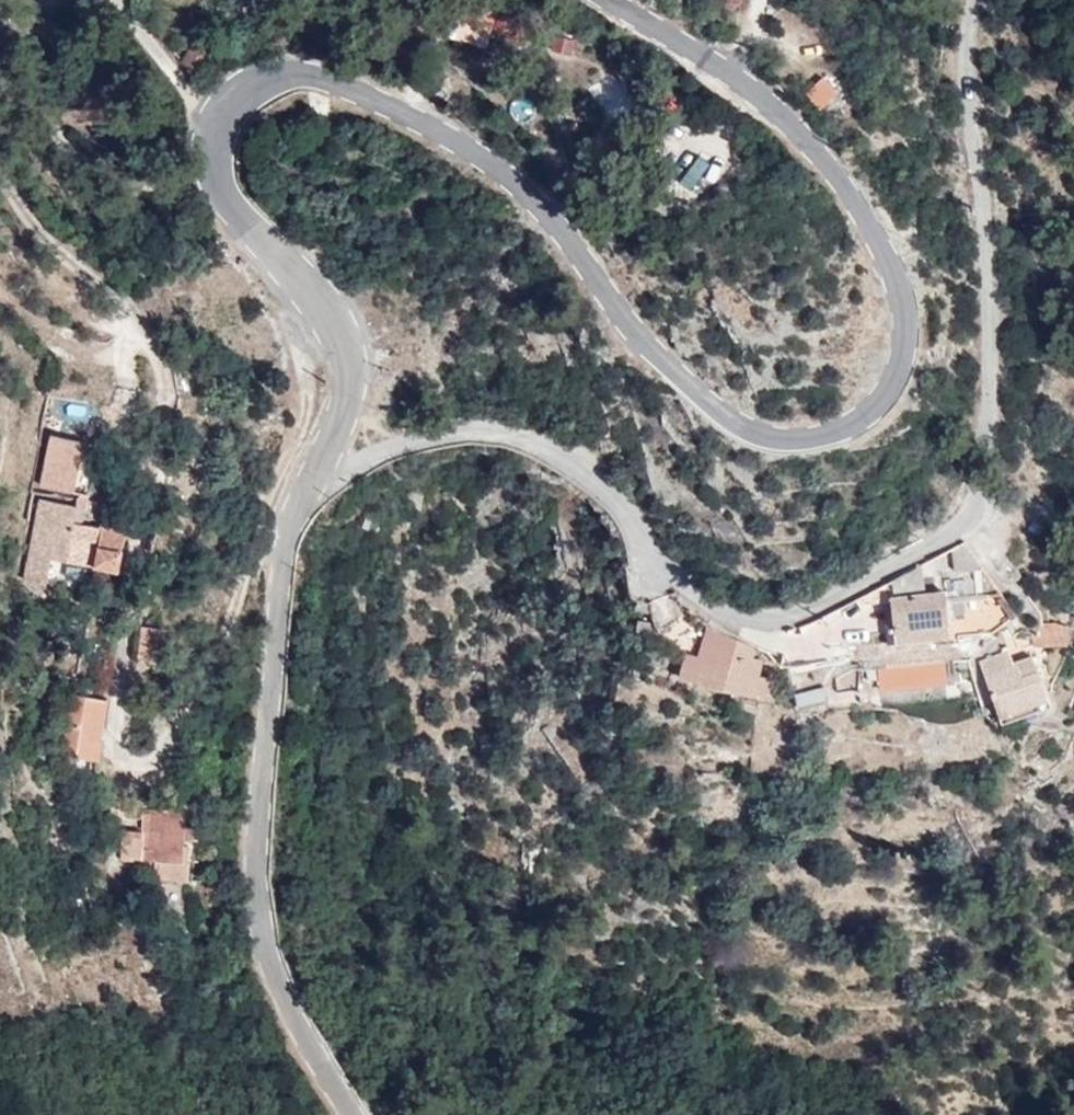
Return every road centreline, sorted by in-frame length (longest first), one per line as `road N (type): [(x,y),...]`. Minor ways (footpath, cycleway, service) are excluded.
road 1 (tertiary): [(611,0),(781,116),(860,207),(891,261),(903,315),(900,358),(881,395),(835,432),(789,440),(743,428),(668,367),(511,179),(402,111),(325,79),(287,74),(233,107),(219,132),(214,167),(225,197),(320,305),(342,343),(343,406),(307,481)]
road 2 (residential): [(307,481),(333,479),(440,434),(511,436),(605,490),(655,562),(685,588),(755,621),(838,595),(959,527),(982,493),(990,418),(988,228),(969,77),(977,0)]
road 3 (tertiary): [(307,481),(283,552),(256,901),(284,994),(354,1114)]

